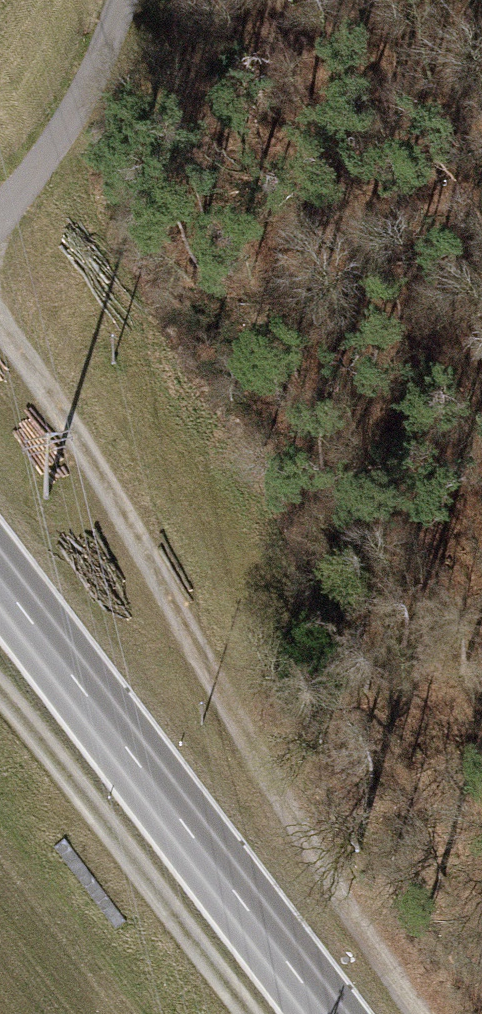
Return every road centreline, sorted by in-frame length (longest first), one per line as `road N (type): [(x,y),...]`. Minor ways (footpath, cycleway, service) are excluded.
road 1 (track): [(0,319),(192,607),(383,957),(424,1013)]
road 2 (secondary): [(0,581),(321,1013)]
road 3 (track): [(0,717),(225,1013)]
road 4 (track): [(125,0),(90,107),(0,213)]

